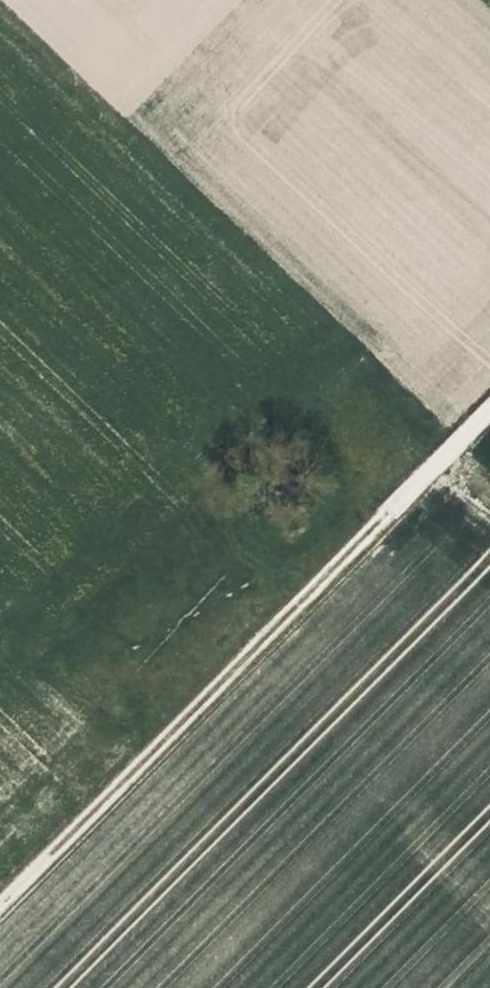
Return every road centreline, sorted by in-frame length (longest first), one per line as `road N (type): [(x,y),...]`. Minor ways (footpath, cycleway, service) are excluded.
road 1 (track): [(0,907),(441,465)]

